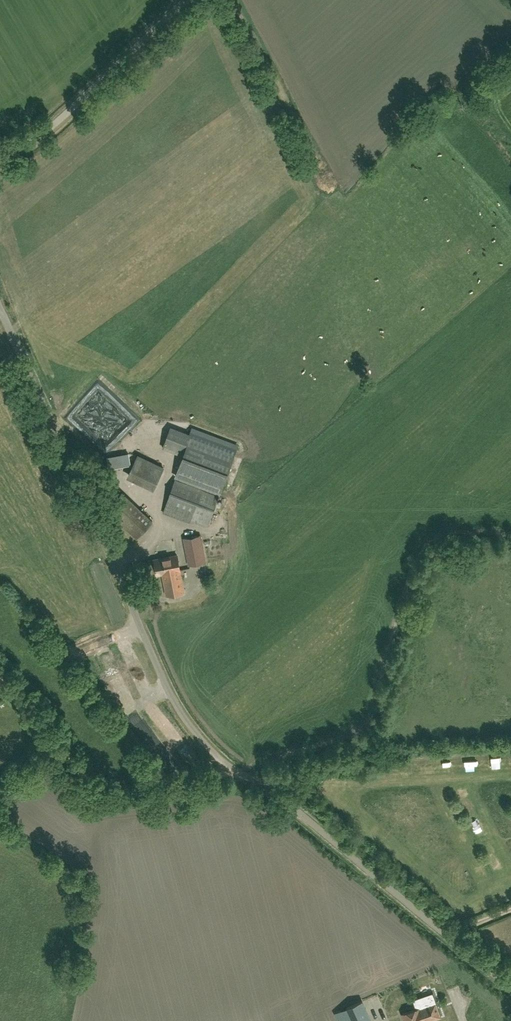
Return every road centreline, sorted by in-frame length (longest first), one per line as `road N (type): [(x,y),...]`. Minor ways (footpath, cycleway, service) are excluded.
road 1 (unclassified): [(510,988),(285,799),(221,759),(193,727),(0,308)]
road 2 (track): [(242,772),(98,799),(0,681)]
road 3 (unclassified): [(0,153),(57,122),(186,0)]

